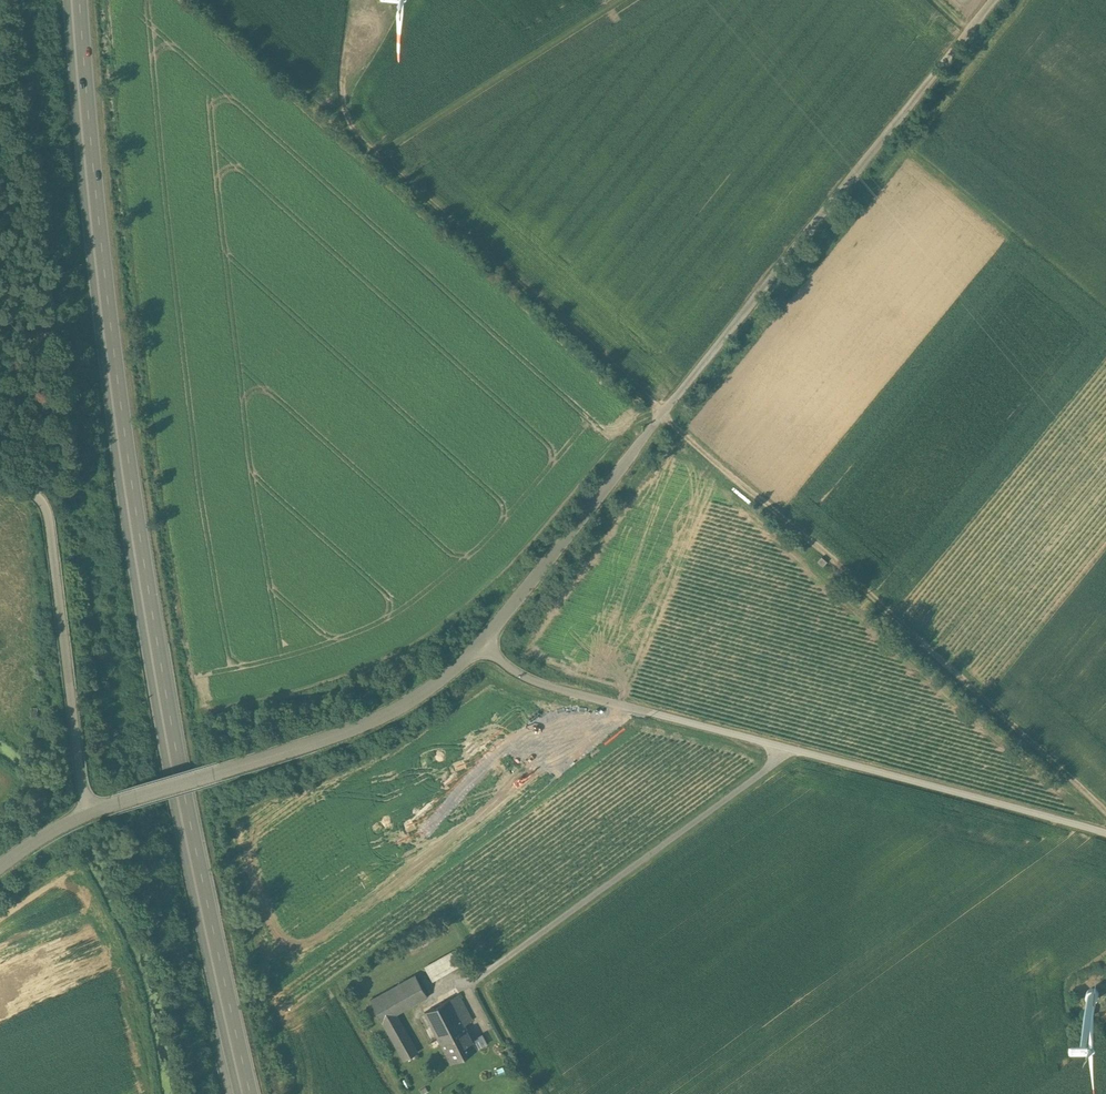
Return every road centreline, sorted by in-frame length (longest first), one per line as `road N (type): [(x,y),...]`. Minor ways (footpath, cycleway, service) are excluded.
road 1 (track): [(1105,817),(1016,726),(379,155),(347,118),(342,71),(371,0)]
road 2 (trunk): [(73,0),(103,327),(154,667),(248,1093)]
road 3 (unclassified): [(993,0),(480,643)]
road 4 (unclassified): [(480,643),(543,684),(1105,832)]
road 5 (unclassified): [(480,643),(421,692),(353,727),(87,810)]
road 6 (unclassified): [(0,481),(31,492),(46,514),(87,810)]
road 7 (track): [(379,155),(626,0)]

